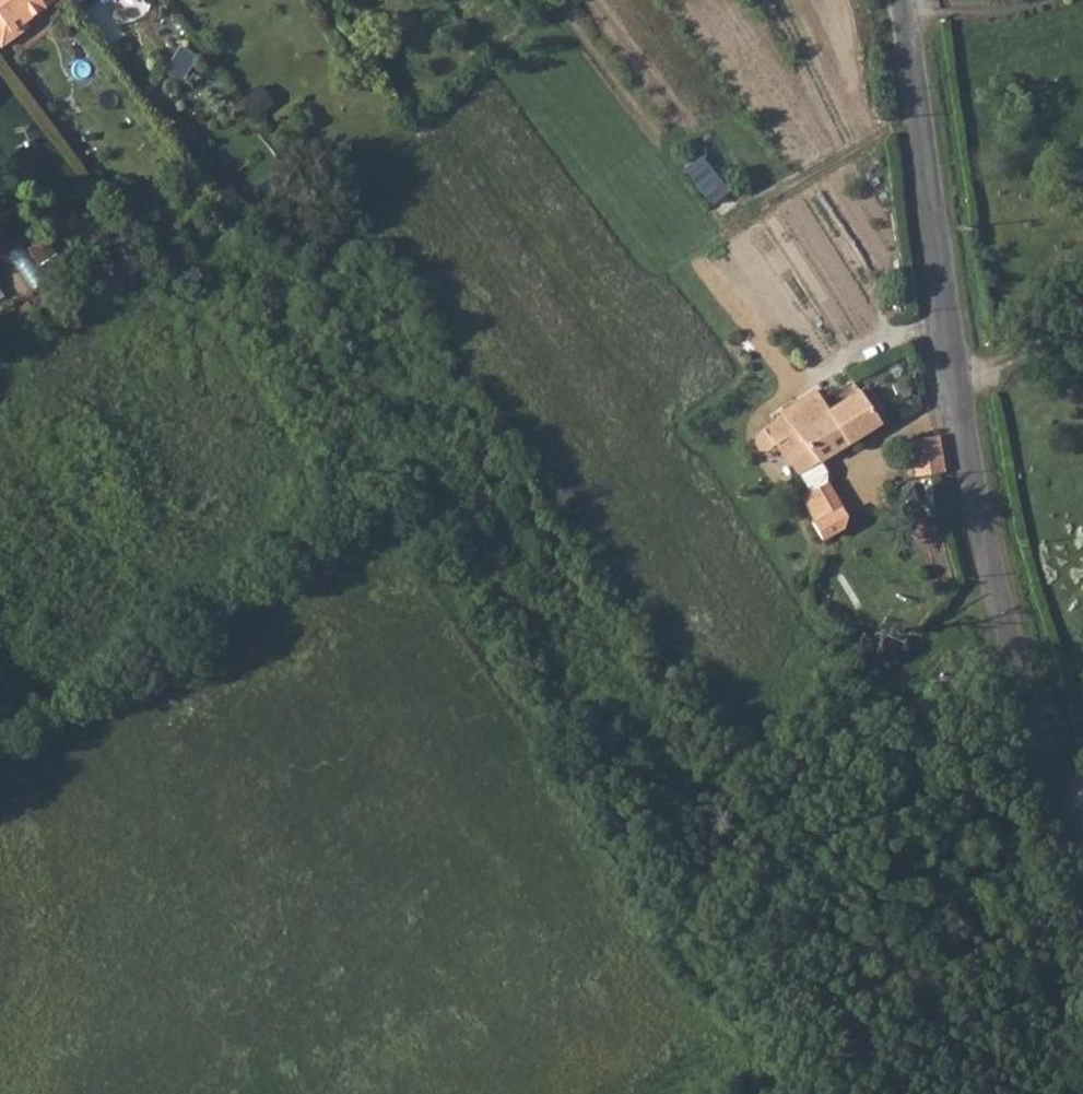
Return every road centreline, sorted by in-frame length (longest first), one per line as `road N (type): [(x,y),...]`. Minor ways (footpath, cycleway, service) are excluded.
road 1 (residential): [(907,0),(991,564),(1082,847)]

